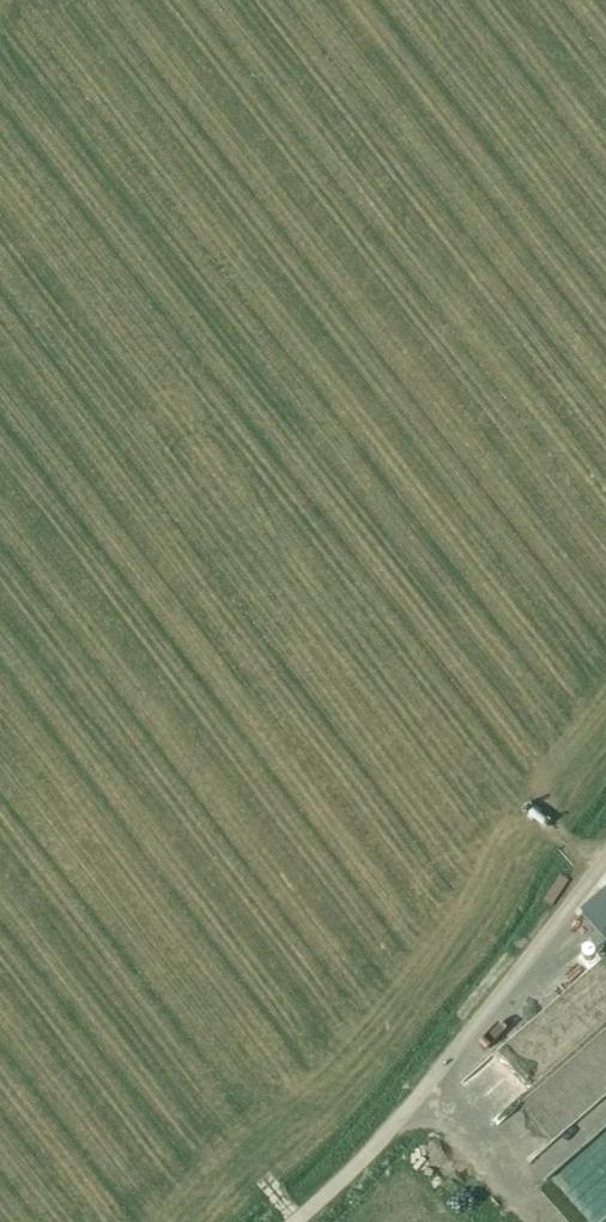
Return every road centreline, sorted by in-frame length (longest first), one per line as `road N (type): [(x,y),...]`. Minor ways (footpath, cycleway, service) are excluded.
road 1 (unclassified): [(295,1221),(385,1142),(605,859)]

